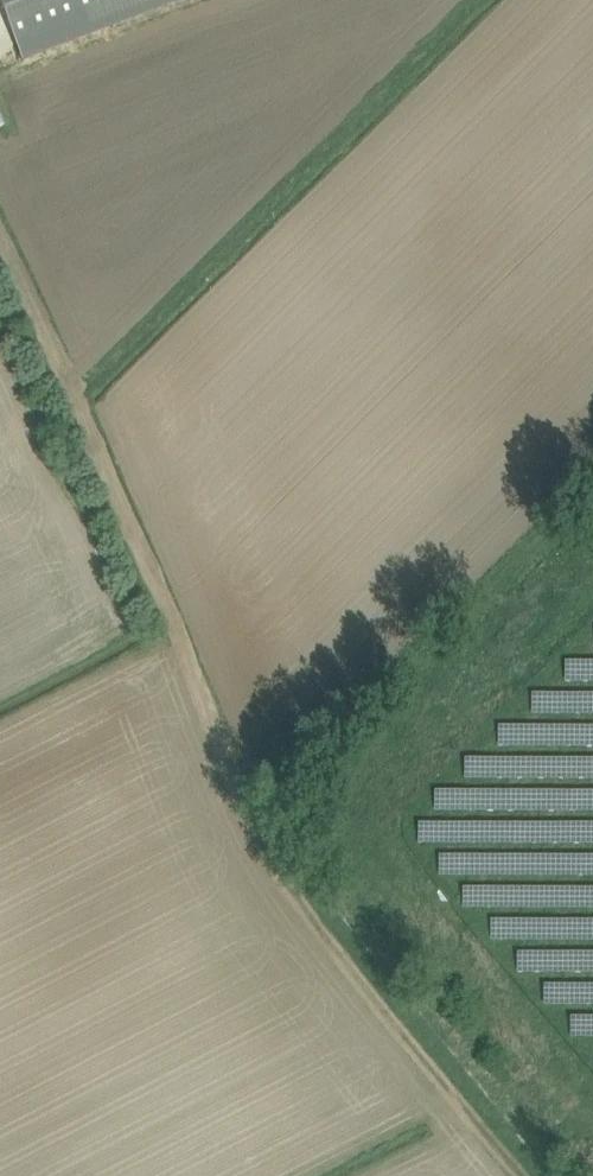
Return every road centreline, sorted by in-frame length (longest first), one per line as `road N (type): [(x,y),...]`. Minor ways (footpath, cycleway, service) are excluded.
road 1 (track): [(0,241),(265,830),(534,1175)]

